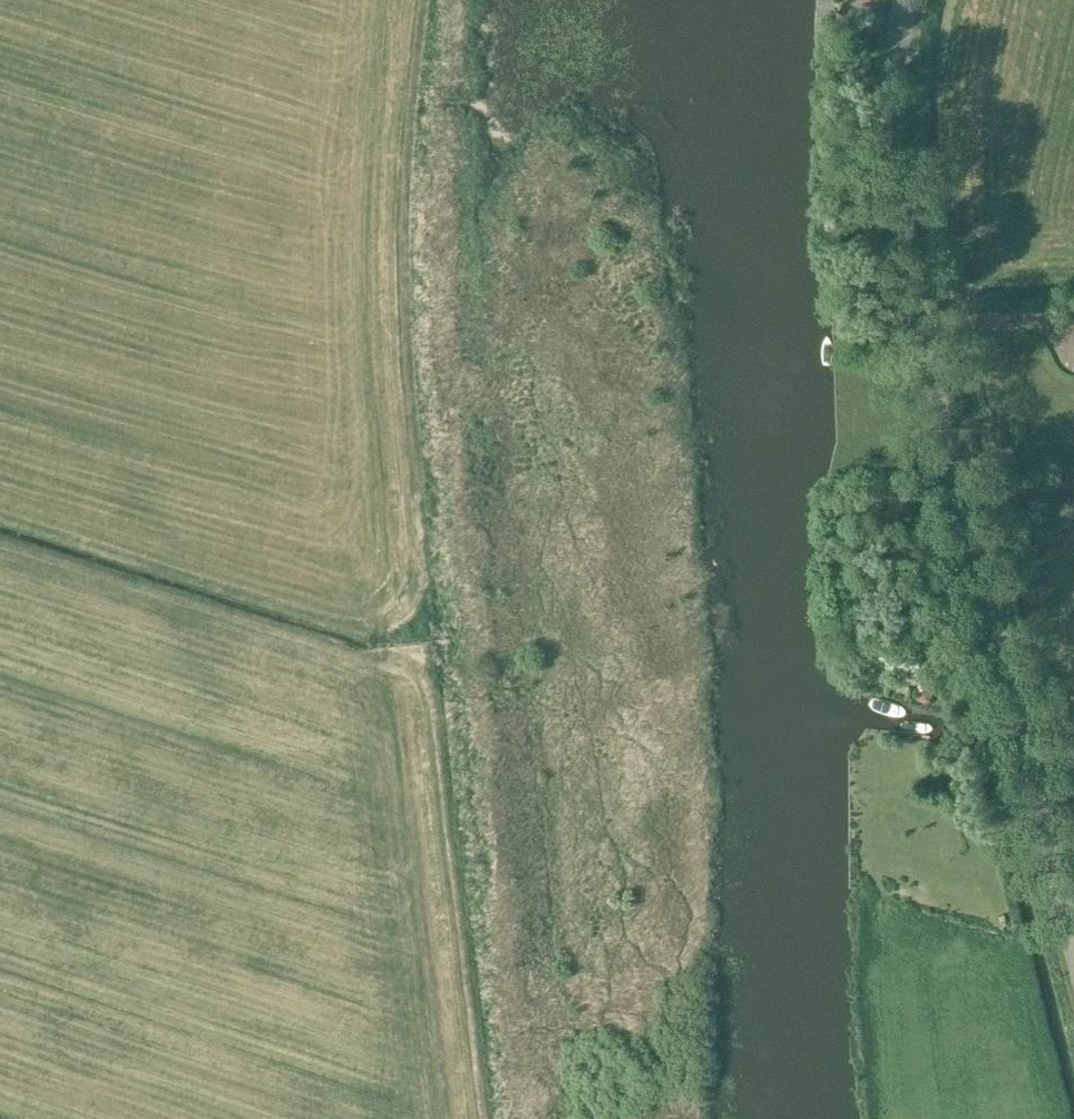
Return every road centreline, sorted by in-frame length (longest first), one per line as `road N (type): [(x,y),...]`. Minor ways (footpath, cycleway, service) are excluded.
road 1 (tertiary): [(904,0),(894,44),(894,157),(932,351),(1073,933)]

